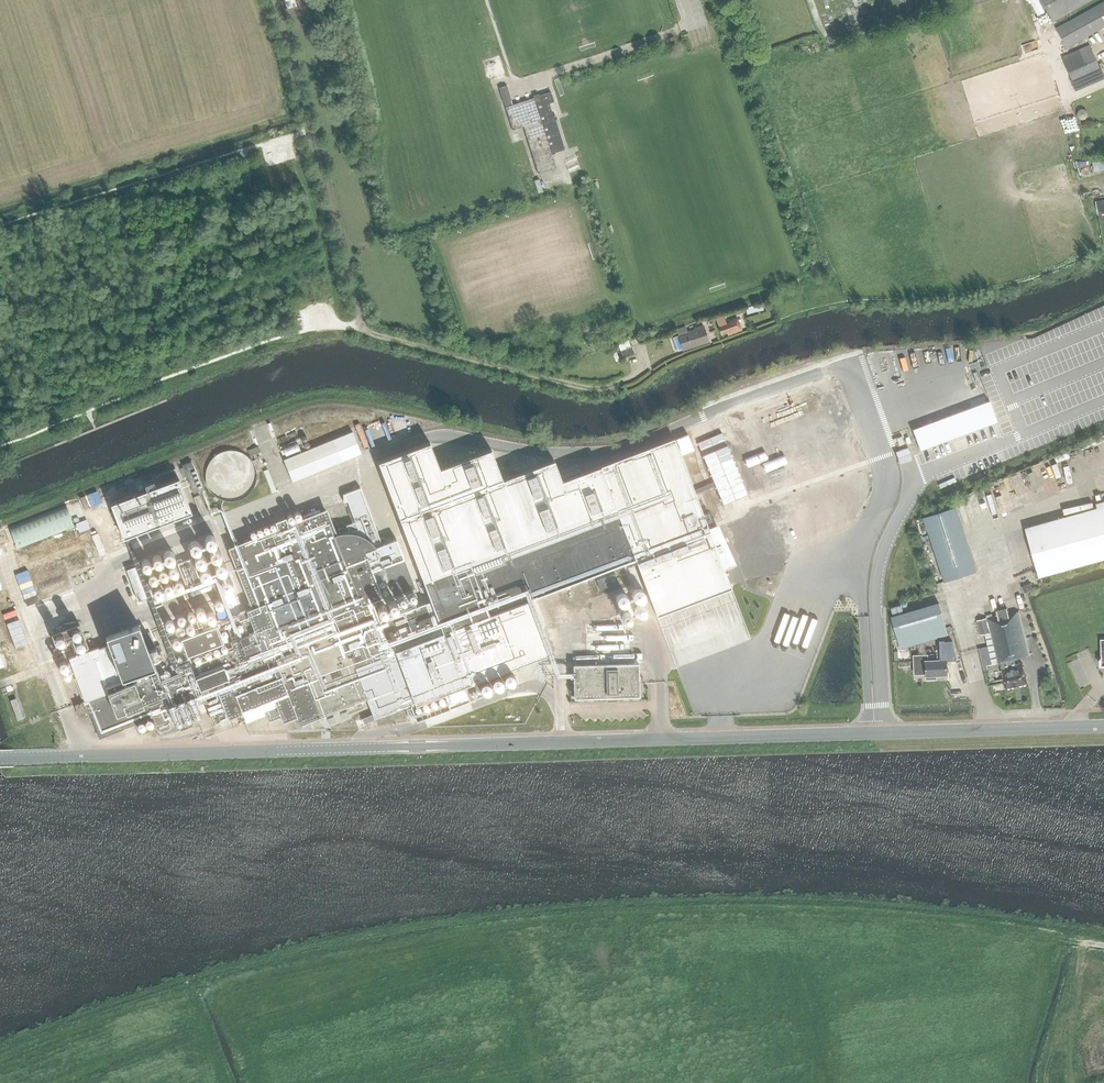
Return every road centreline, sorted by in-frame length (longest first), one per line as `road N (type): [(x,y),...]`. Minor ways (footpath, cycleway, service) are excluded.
road 1 (tertiary): [(0,758),(1103,727)]
road 2 (track): [(1069,941),(861,913),(571,917),(279,966),(0,1058)]
road 3 (track): [(360,327),(600,388),(775,321),(844,304)]
road 4 (track): [(360,327),(358,294),(276,0)]
road 5 (track): [(1019,1082),(1041,962),(1054,938)]

